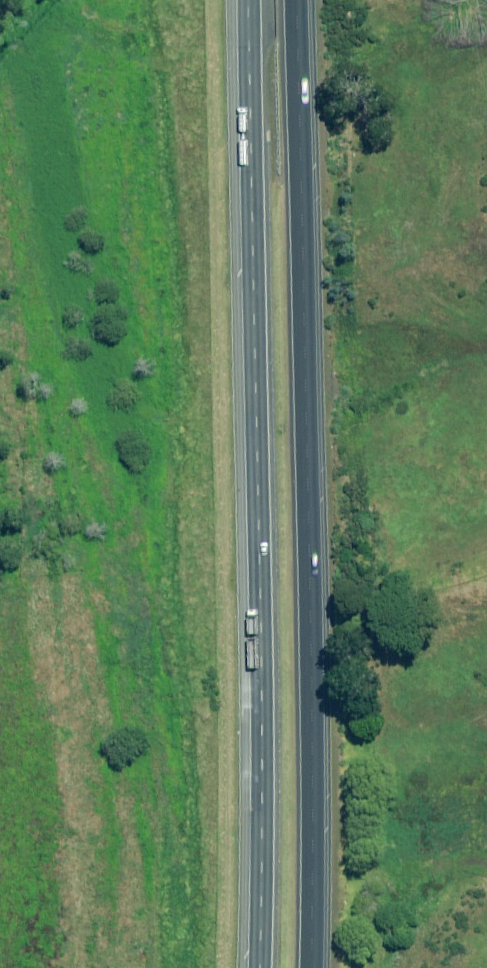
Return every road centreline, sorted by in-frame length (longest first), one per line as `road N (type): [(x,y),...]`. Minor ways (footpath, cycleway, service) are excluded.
road 1 (trunk): [(260,967),(249,0)]
road 2 (trunk): [(294,0),(299,967)]

